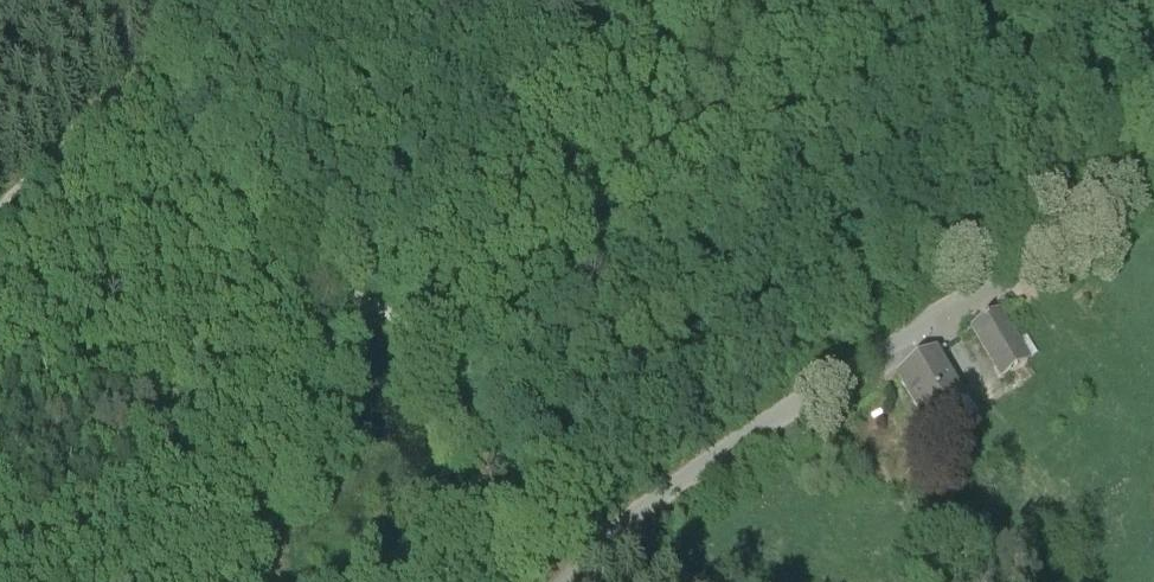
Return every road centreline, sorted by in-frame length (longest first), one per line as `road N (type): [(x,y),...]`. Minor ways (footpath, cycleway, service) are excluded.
road 1 (track): [(582,559),(489,461),(429,353),(397,321),(336,294),(284,258),(187,121),(160,61)]
road 2 (track): [(907,334),(657,492),(582,559)]
road 3 (residential): [(1153,153),(1109,197),(907,334)]
road 4 (track): [(0,202),(160,61),(162,0)]

